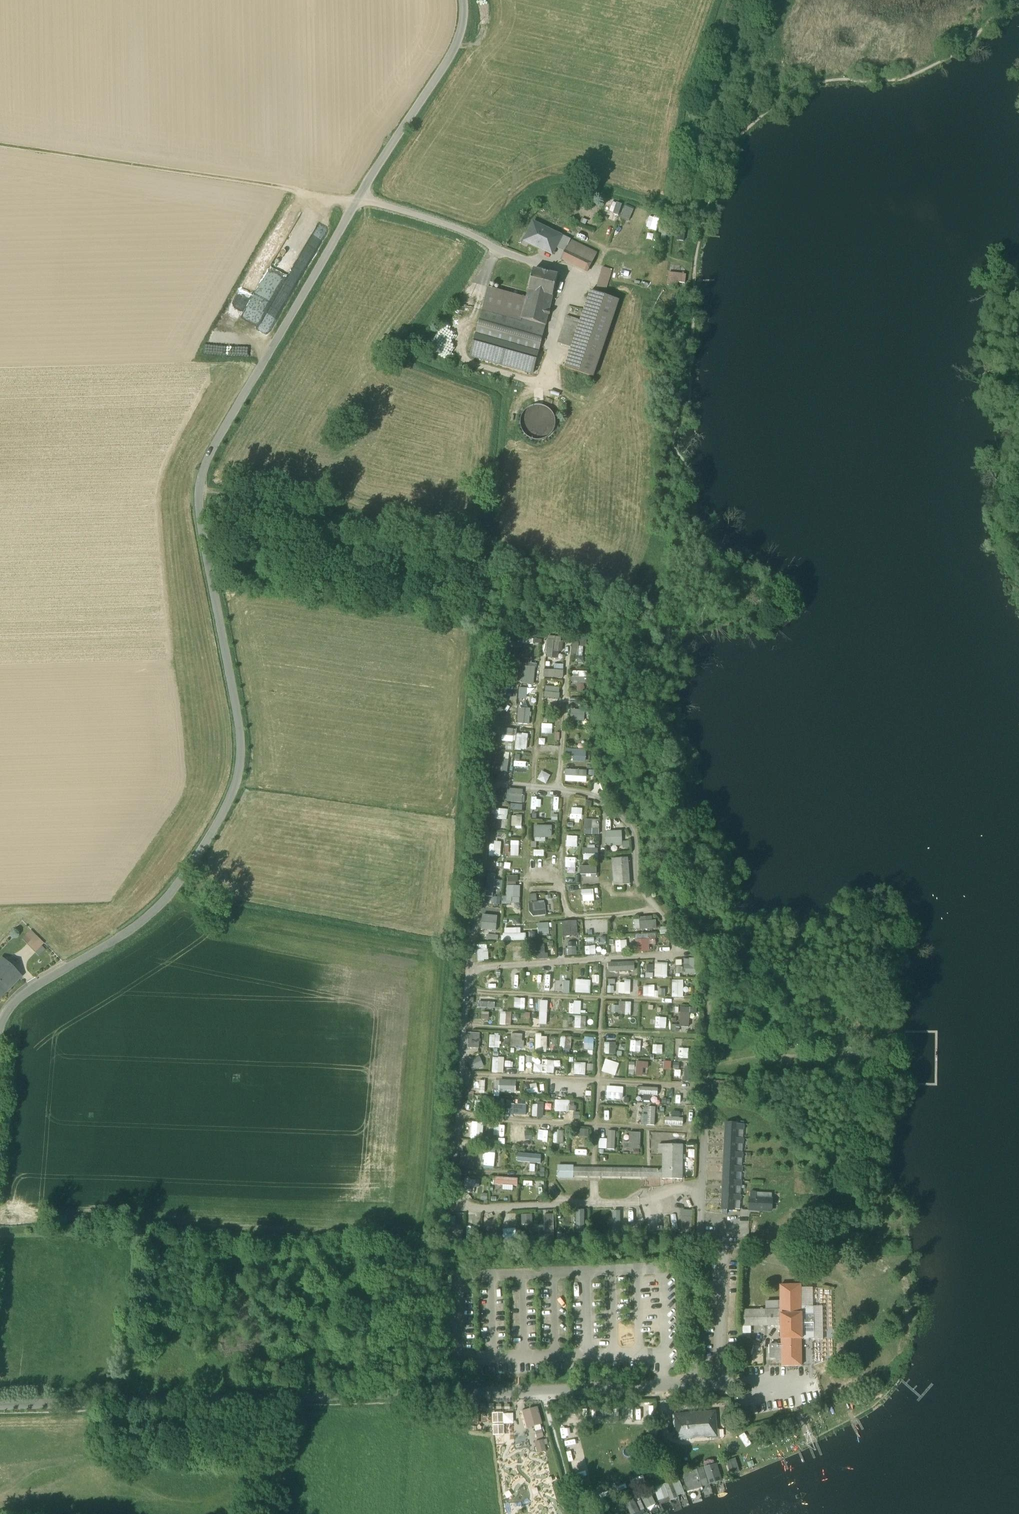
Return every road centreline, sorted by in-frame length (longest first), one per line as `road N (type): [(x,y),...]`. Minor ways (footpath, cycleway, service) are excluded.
road 1 (unclassified): [(463,0),(453,51),(216,443),(202,488),(242,751),(232,801),(181,883),(142,923),(19,997),(0,1043)]
road 2 (unclassified): [(0,1405),(694,1385),(702,1192)]
road 3 (track): [(0,146),(359,199)]

